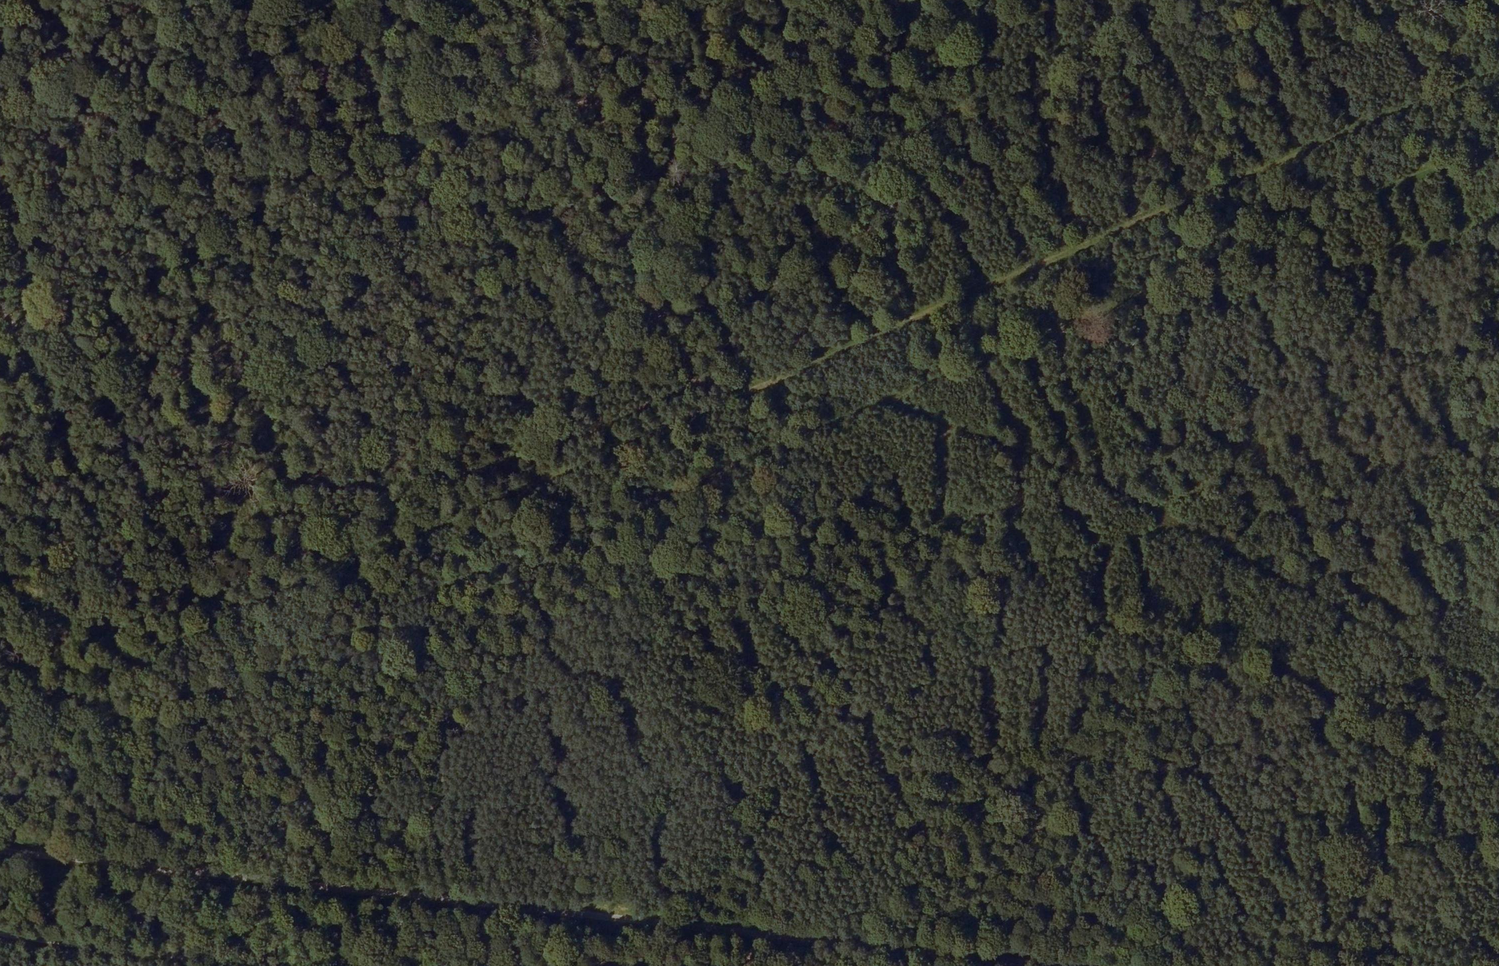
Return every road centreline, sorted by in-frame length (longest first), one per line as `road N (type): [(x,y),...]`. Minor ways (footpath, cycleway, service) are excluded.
road 1 (track): [(1498,70),(0,714)]
road 2 (track): [(0,858),(1069,965)]
road 3 (track): [(555,0),(747,393)]
road 4 (track): [(122,0),(0,407)]

